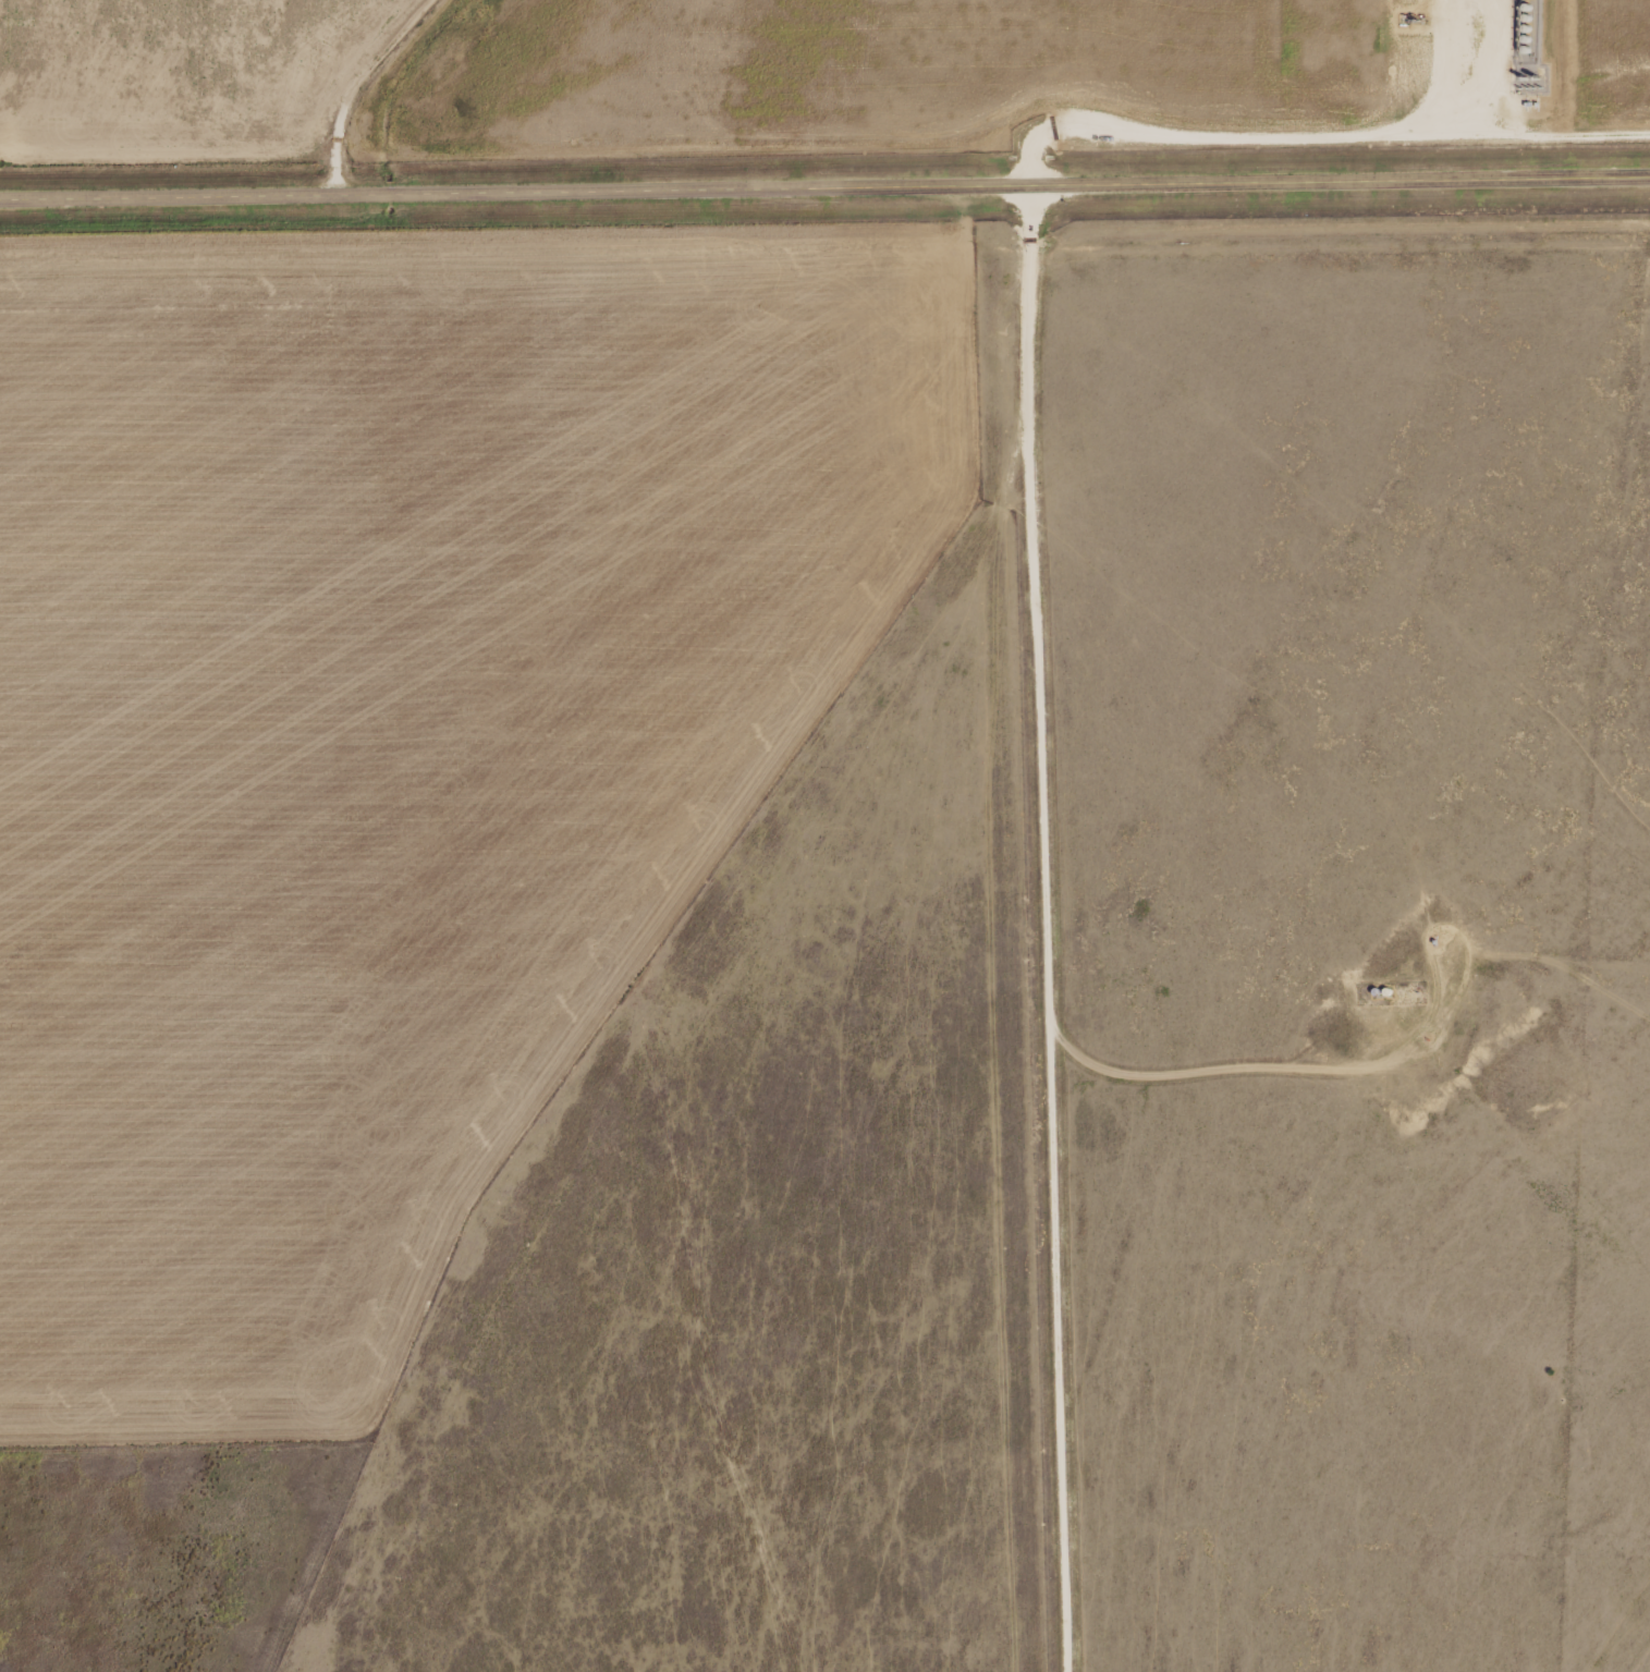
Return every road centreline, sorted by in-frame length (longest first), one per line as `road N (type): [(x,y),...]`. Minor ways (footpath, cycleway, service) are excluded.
road 1 (secondary): [(0,202),(1649,176)]

